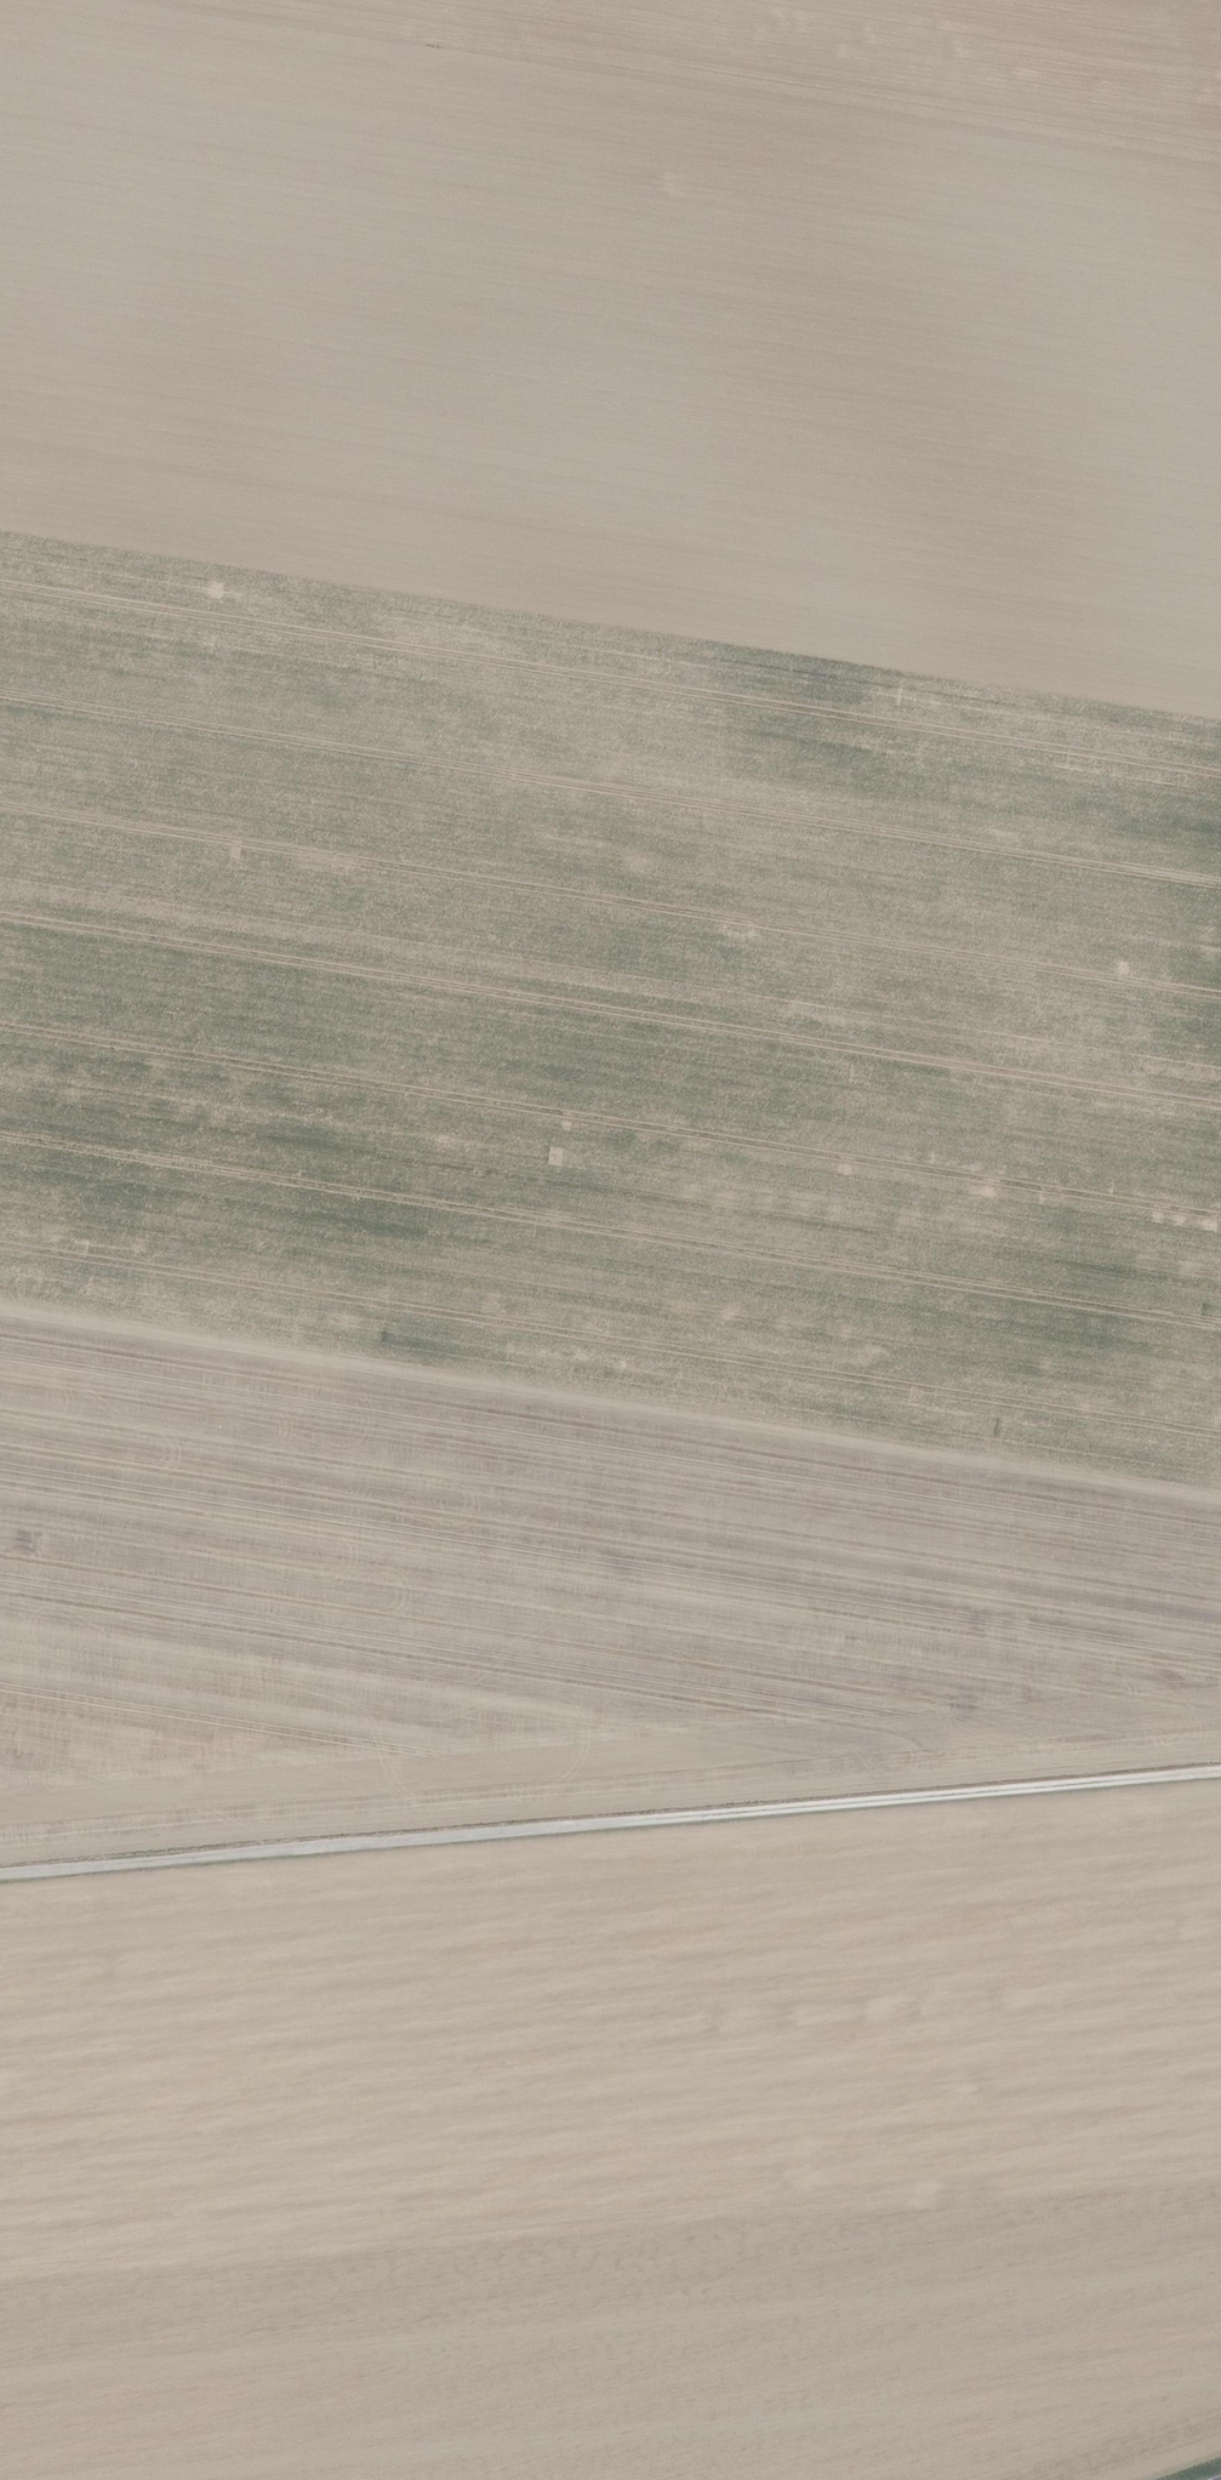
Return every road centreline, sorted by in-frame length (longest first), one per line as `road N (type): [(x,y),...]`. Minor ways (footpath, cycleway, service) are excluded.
road 1 (track): [(0,1878),(1220,1772)]

